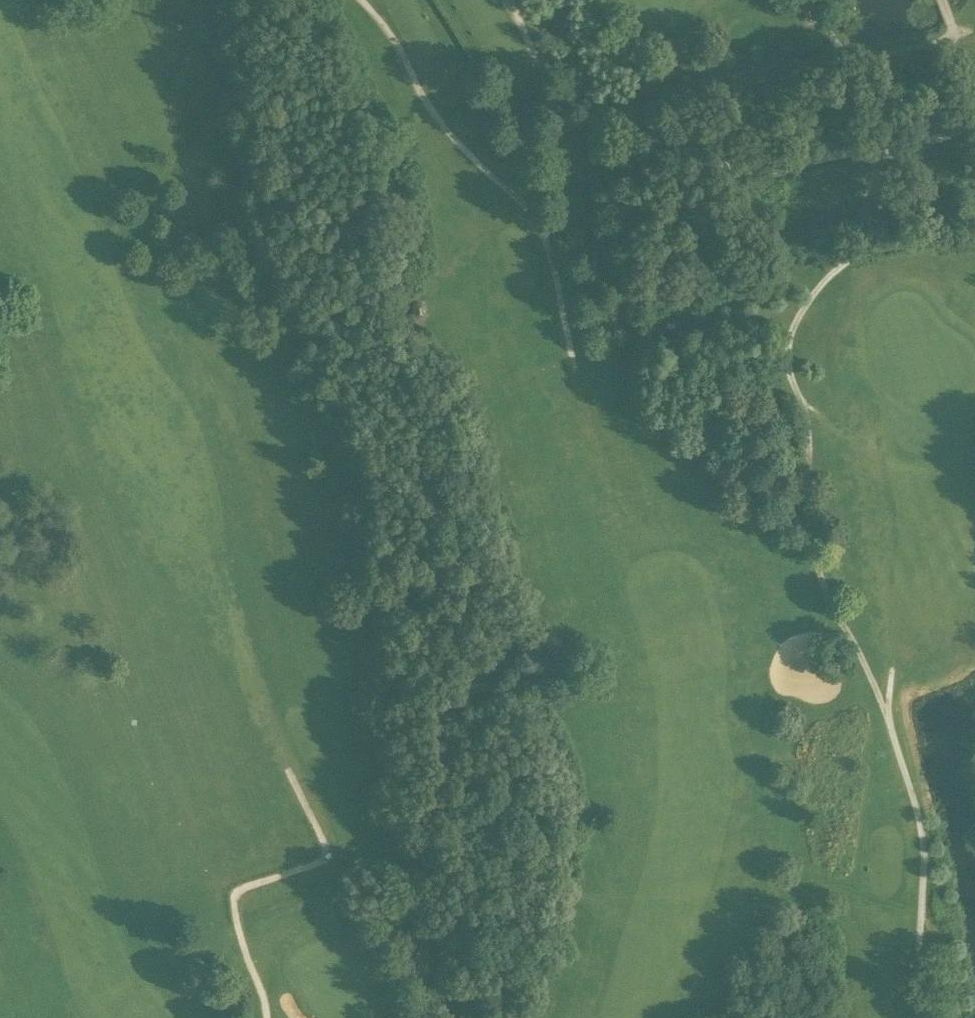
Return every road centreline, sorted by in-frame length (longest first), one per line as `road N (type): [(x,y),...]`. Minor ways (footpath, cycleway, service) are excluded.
road 1 (track): [(961,1017),(955,976),(923,907),(923,842),(910,786),(872,677),(827,596),(805,521),(807,424),(787,364),(797,318),(851,253),(886,148),(753,170),(729,165),(634,108),(572,117),(546,93),(509,0)]
road 2 (track): [(639,49),(634,108),(940,43),(953,33),(943,0)]
road 3 (track): [(266,330),(370,316),(419,294)]

